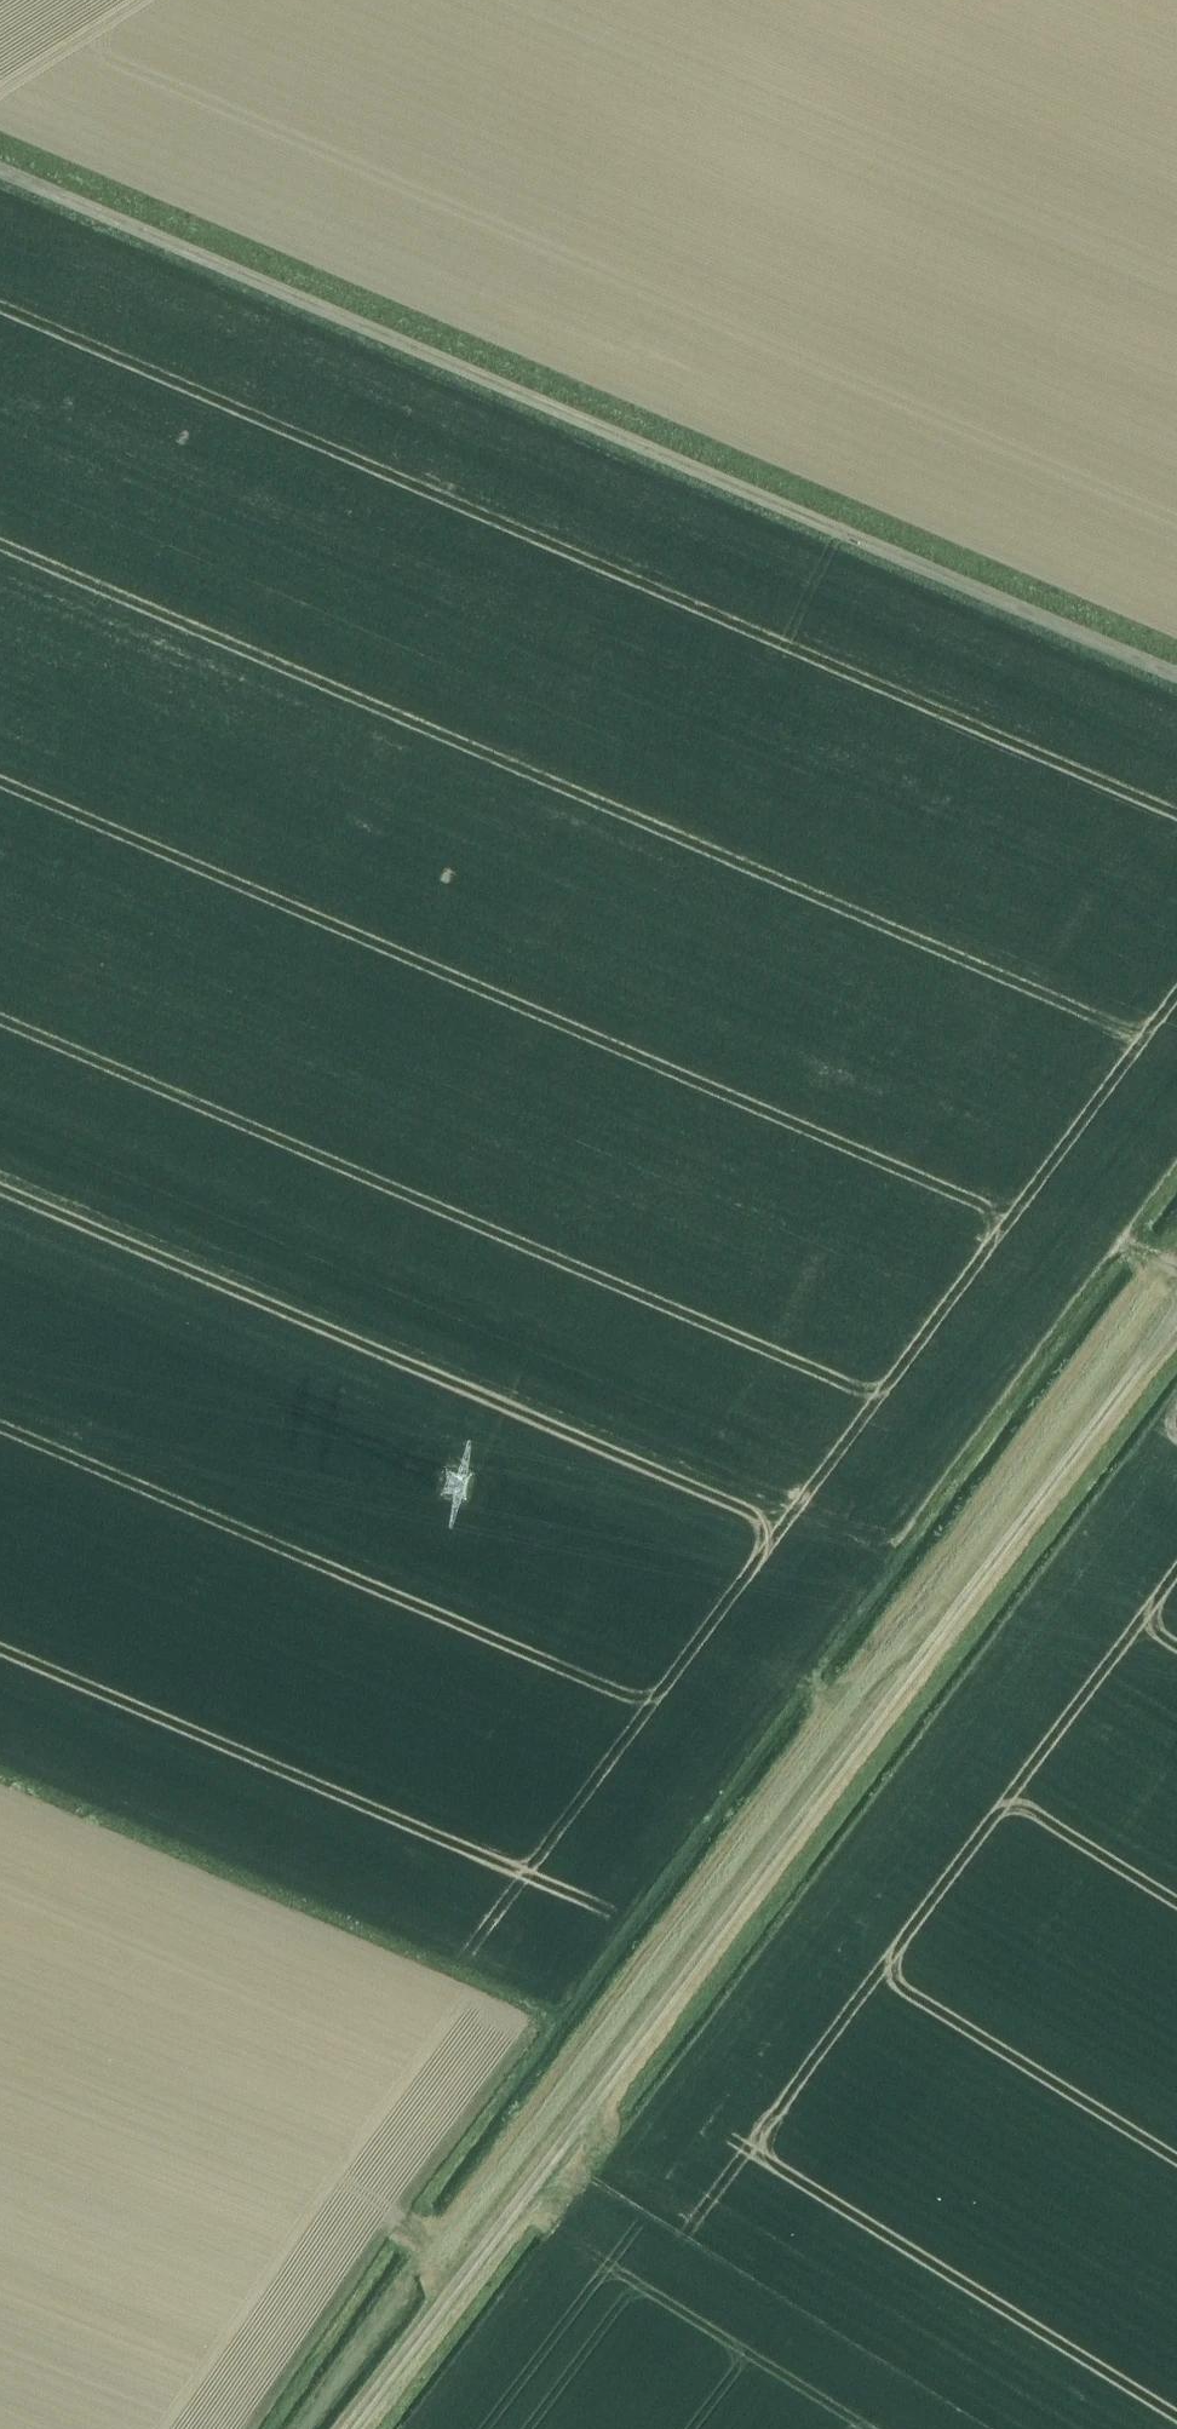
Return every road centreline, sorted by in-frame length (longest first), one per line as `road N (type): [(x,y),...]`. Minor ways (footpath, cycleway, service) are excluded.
road 1 (track): [(346,2428),(1176,1325)]
road 2 (track): [(1176,672),(0,165)]

